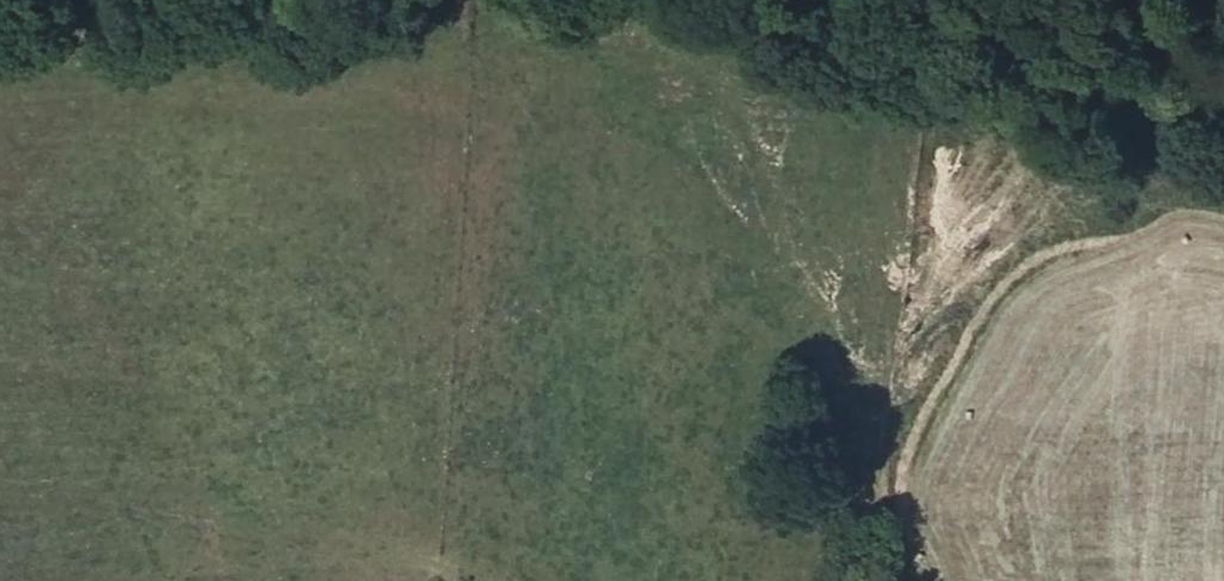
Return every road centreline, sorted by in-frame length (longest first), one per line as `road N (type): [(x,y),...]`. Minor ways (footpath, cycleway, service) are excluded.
road 1 (track): [(944,0),(1223,68)]

